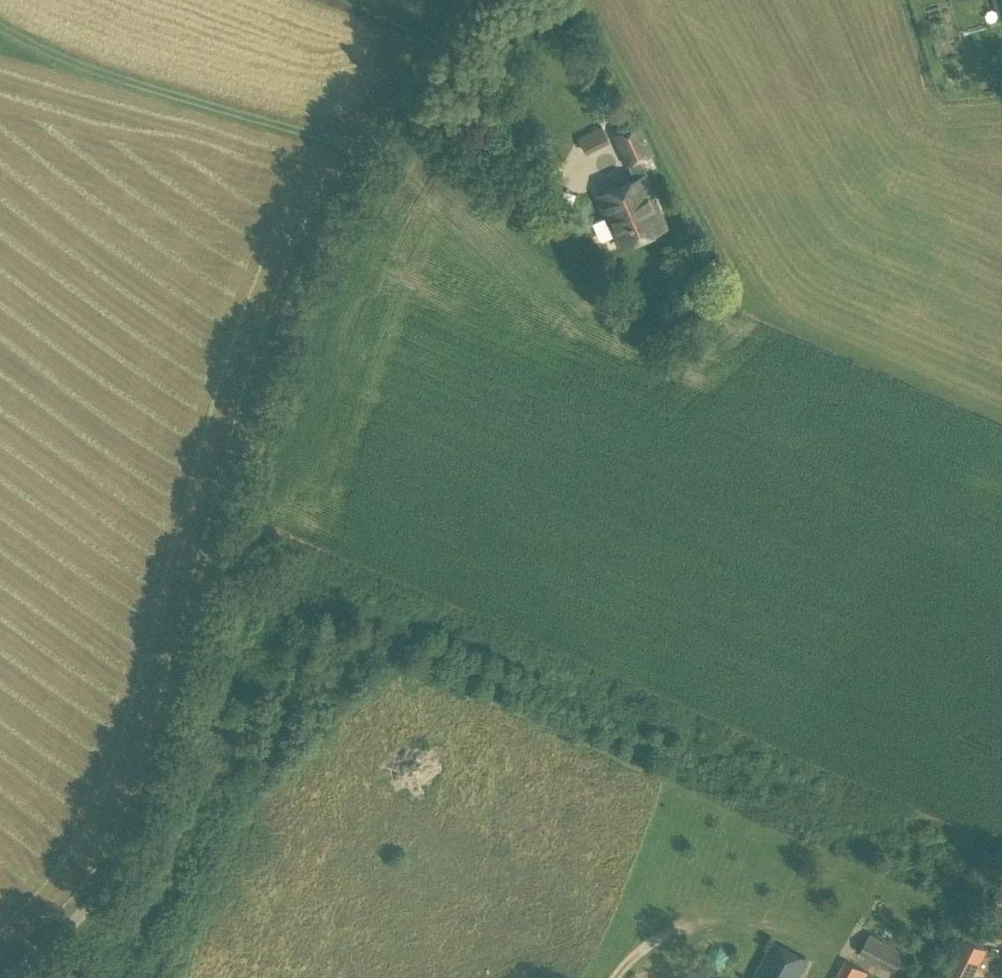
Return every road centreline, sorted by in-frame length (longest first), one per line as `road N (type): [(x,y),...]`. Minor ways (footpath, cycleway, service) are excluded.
road 1 (unclassified): [(7,977),(95,899),(150,804),(274,358),(307,275),(348,192),(466,0)]

